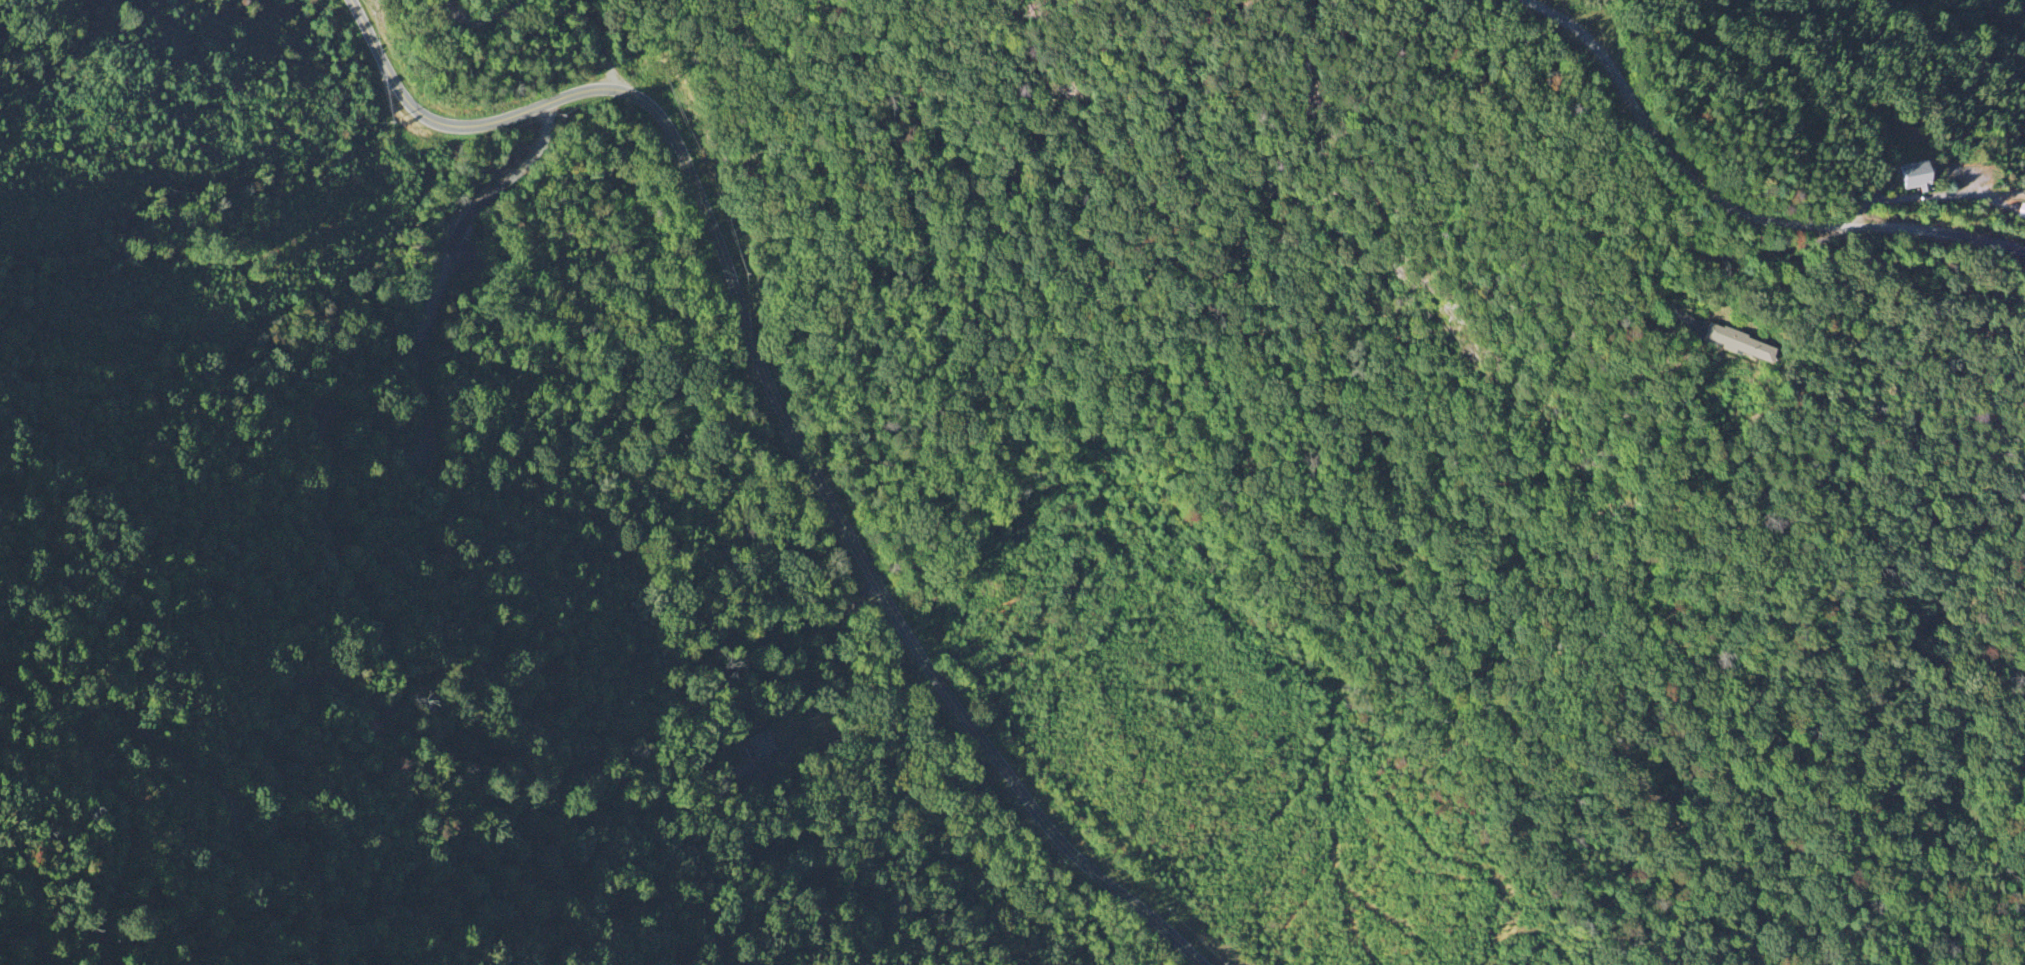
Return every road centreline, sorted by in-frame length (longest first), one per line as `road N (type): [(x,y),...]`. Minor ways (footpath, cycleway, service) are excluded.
road 1 (residential): [(1196,964),(1005,778),(779,406),(688,158),(630,96),(604,85),(453,122),(406,90),(341,0)]
road 2 (residential): [(2024,248),(1898,220),(1764,224),(1716,206),(1683,180),(1603,57),(1533,0)]

